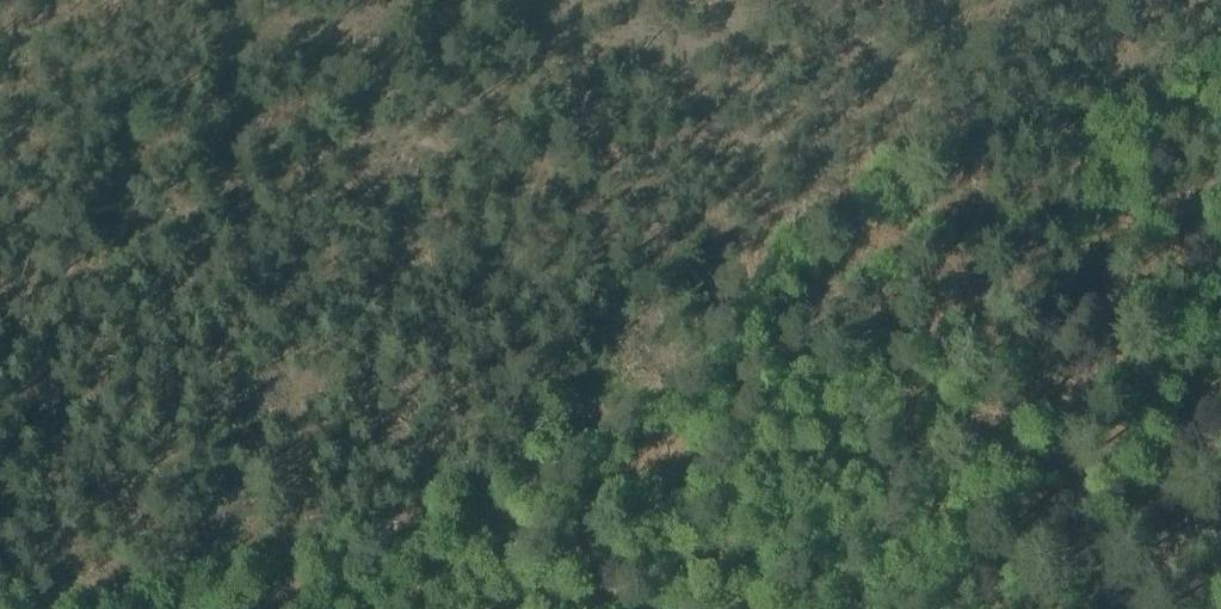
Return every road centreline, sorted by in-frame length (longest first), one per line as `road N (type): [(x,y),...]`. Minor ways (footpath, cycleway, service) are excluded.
road 1 (track): [(434,608),(456,475),(506,291),(586,114),(656,0)]
road 2 (track): [(704,608),(1088,539),(1220,525)]

